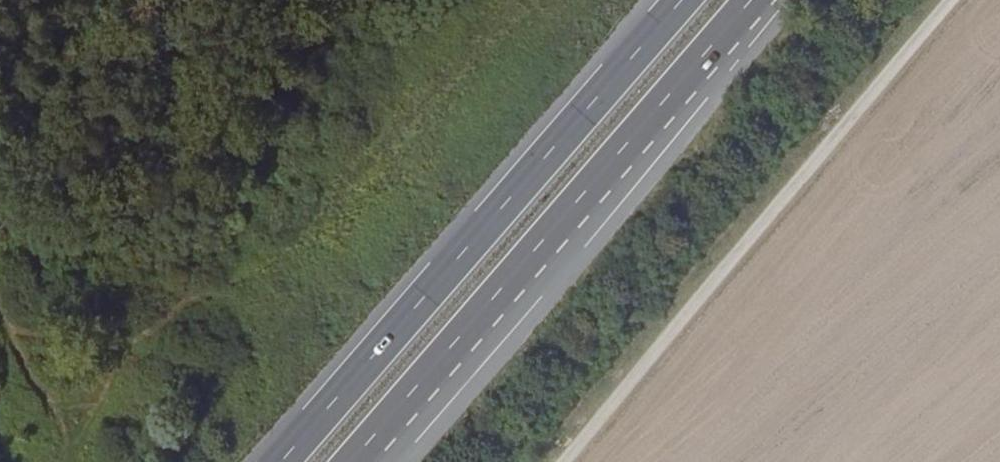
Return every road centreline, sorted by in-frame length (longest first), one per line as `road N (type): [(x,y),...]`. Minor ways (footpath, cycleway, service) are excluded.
road 1 (trunk): [(363,461),(764,0)]
road 2 (trunk): [(685,0),(286,461)]
road 3 (track): [(566,461),(958,0)]

